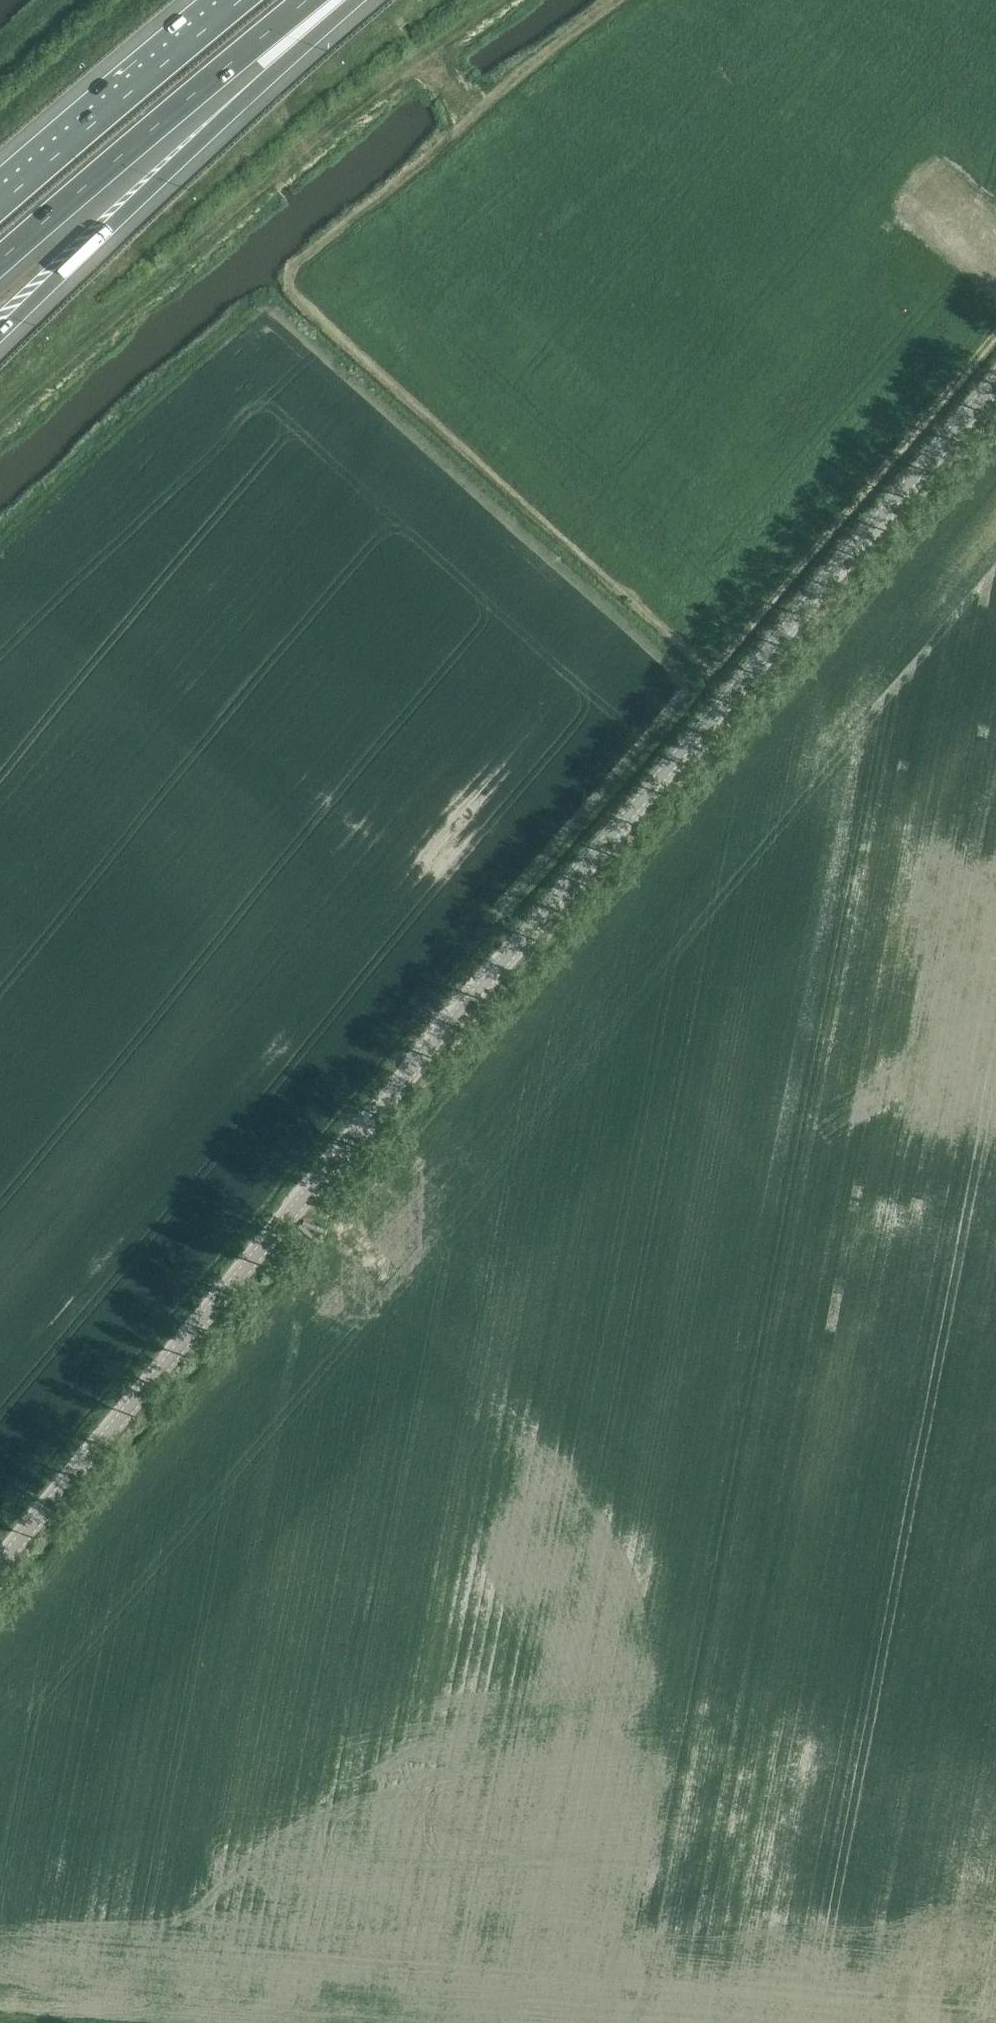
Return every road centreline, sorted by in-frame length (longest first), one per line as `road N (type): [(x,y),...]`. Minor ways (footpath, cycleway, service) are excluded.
road 1 (unclassified): [(0,1564),(995,382)]
road 2 (motorway): [(0,335),(349,0)]
road 3 (motorway): [(0,261),(306,0)]
road 4 (motorway): [(241,0),(0,203)]

